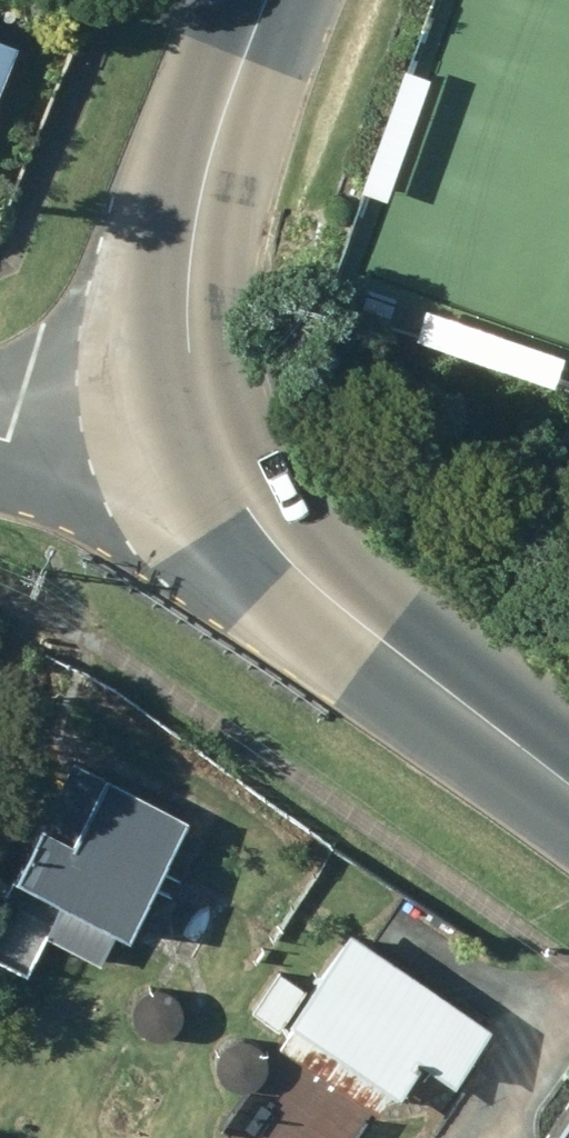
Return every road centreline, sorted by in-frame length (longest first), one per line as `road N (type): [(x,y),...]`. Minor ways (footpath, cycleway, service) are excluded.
road 1 (secondary): [(222,467),(189,398),(188,249),(214,143),(269,0)]
road 2 (secondary): [(568,788),(292,564),(222,467)]
road 3 (residential): [(222,467),(0,434)]

